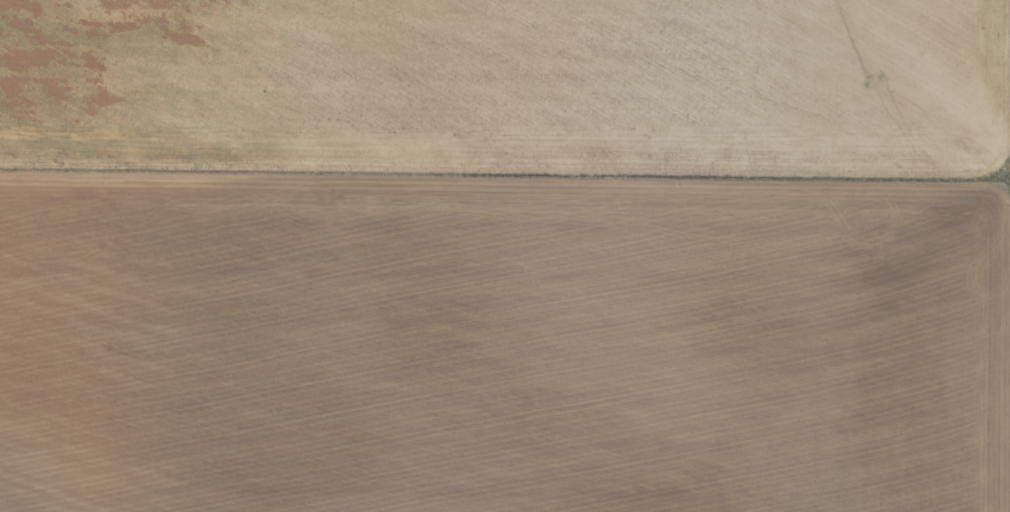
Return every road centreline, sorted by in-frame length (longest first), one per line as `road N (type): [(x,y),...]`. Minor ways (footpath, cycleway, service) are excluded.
road 1 (residential): [(1004,0),(1001,511)]

